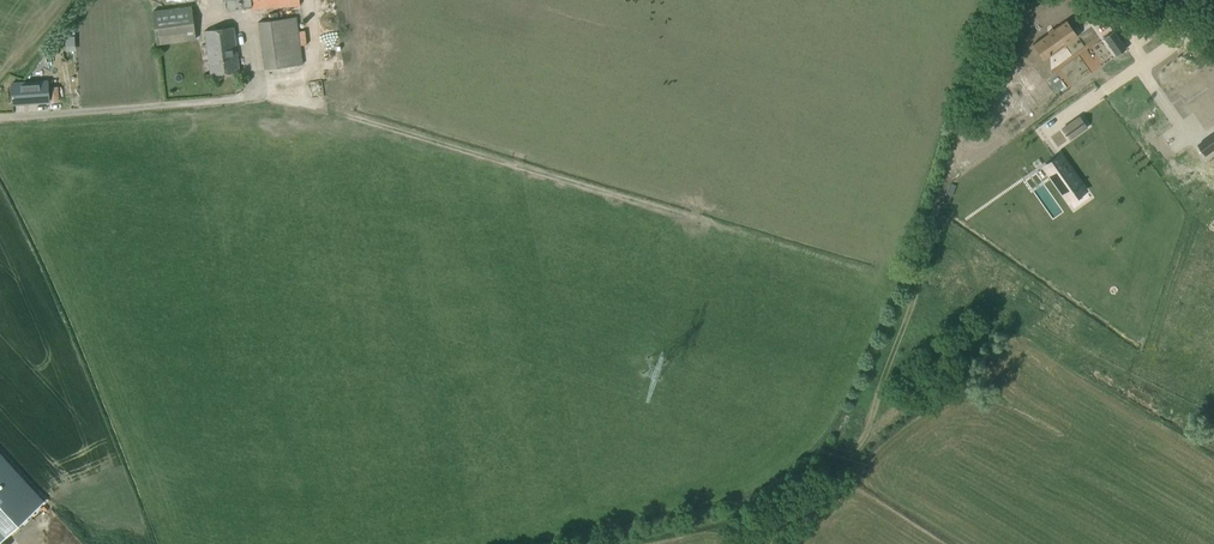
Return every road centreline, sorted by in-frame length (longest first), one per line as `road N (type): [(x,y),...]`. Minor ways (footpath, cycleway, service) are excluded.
road 1 (track): [(770,543),(856,452),(997,0)]
road 2 (unclassified): [(0,118),(244,98)]

